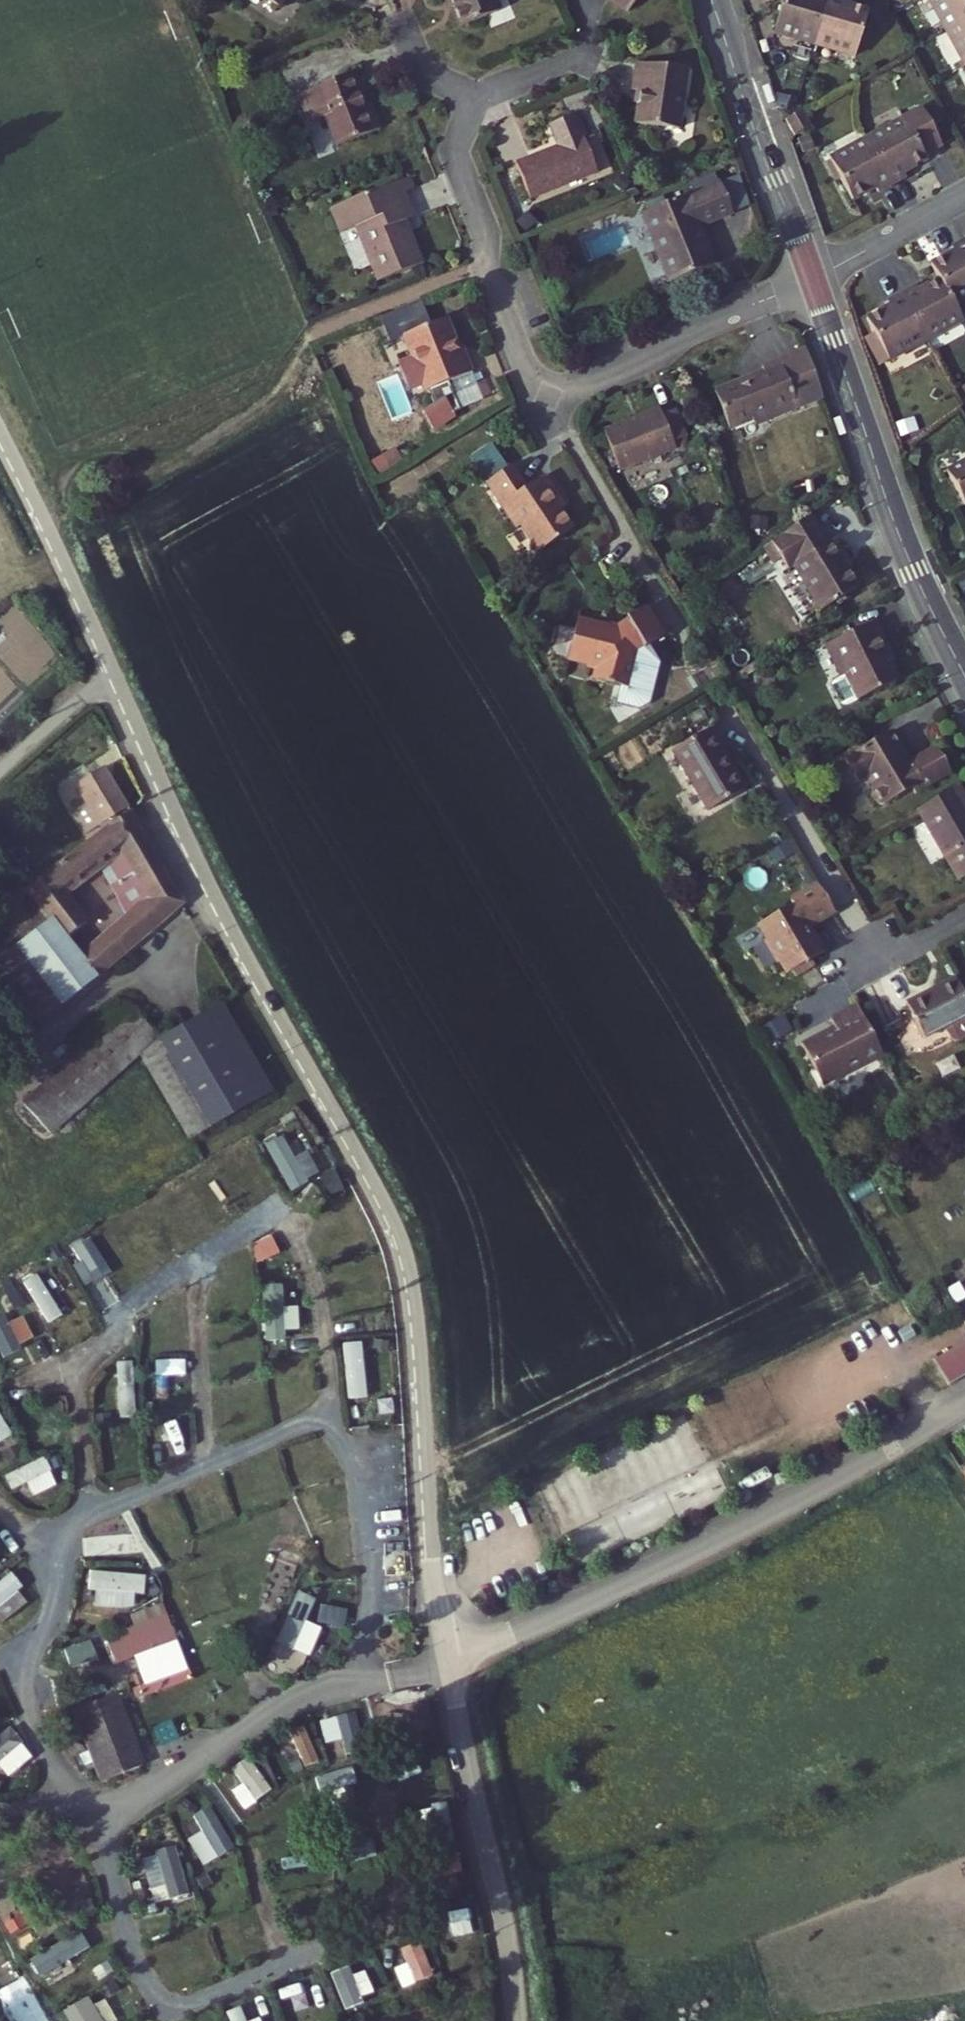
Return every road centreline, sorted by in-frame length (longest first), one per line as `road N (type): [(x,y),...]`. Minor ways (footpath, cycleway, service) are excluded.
road 1 (unclassified): [(446,1658),(430,1572),(411,1312),(396,1242),(218,908),(110,669)]
road 2 (unclassified): [(964,1401),(719,1537),(446,1658)]
road 3 (tertiary): [(964,677),(902,544),(812,280)]
road 4 (unclassified): [(515,2020),(509,1954),(446,1658)]
road 5 (residential): [(473,100),(459,153),(502,307),(543,396)]
road 6 (tertiary): [(812,280),(713,0)]
road 7 (residential): [(543,396),(812,280)]
road 8 (unclassified): [(110,669),(0,437)]
road 9 (residential): [(964,194),(812,280)]
road 10 (residential): [(620,524),(543,396)]
road 11 (unclassified): [(110,669),(0,769)]

